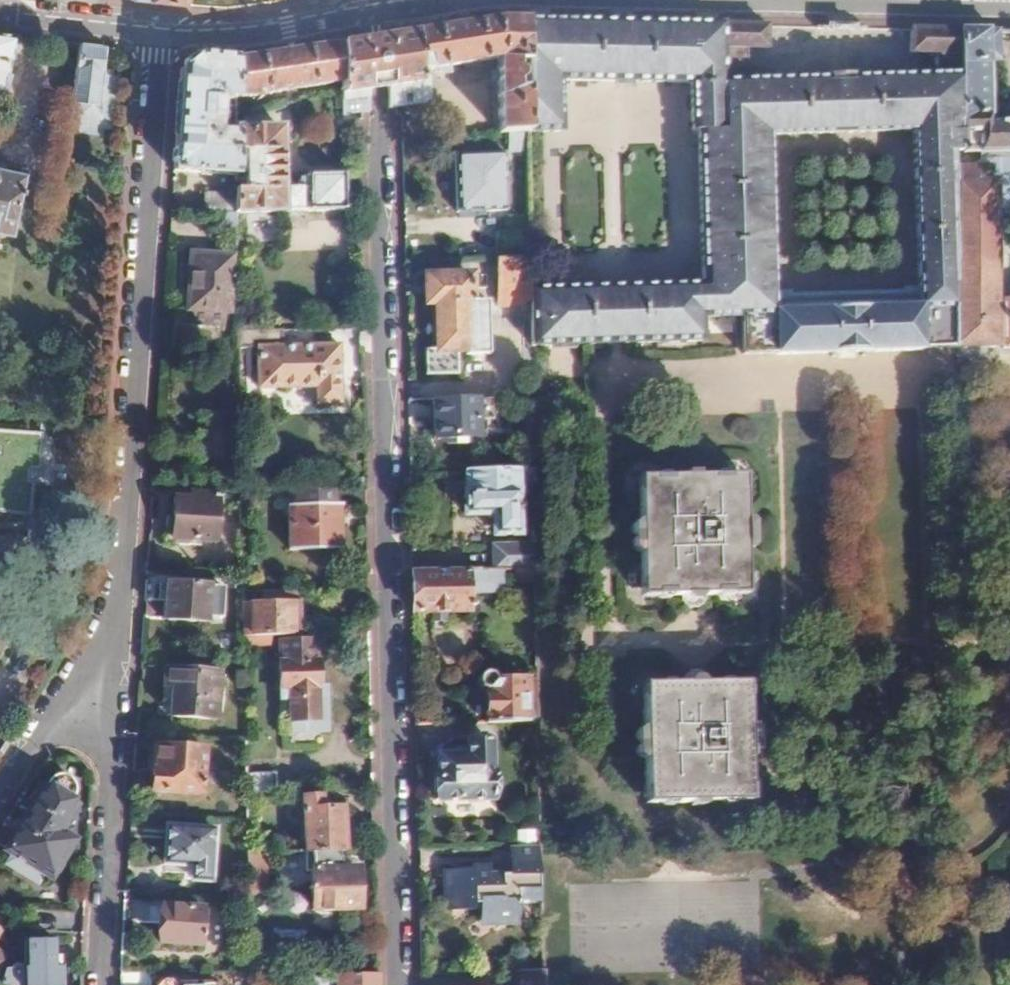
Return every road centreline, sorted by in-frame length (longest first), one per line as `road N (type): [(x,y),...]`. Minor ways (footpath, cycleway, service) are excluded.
road 1 (residential): [(396,984),(376,12)]
road 2 (residential): [(156,31),(108,651)]
road 3 (residential): [(106,984),(108,651)]
road 4 (unclassified): [(376,12),(239,38),(156,31)]
road 5 (residential): [(108,651),(30,737),(0,786)]
road 6 (unclassified): [(156,31),(0,16)]

